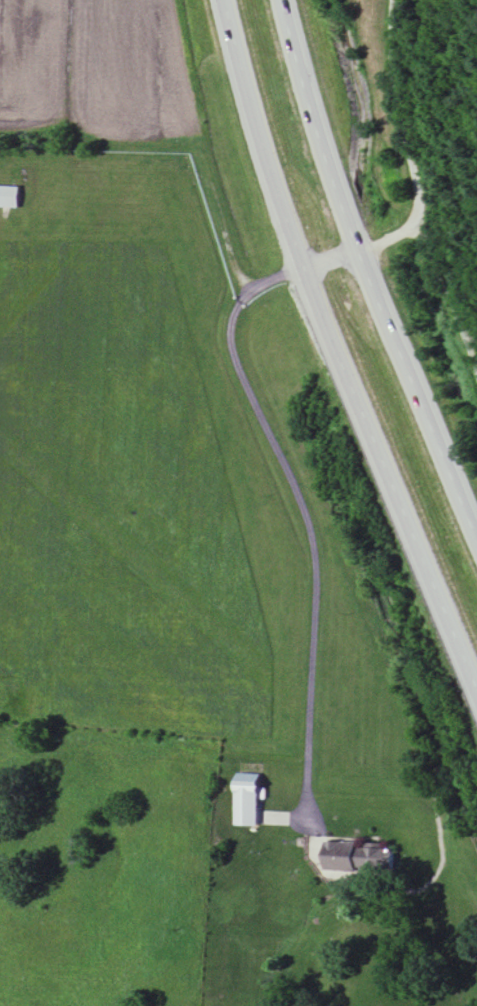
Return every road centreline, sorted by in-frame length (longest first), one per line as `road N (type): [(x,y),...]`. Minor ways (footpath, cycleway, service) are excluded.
road 1 (residential): [(375,258),(305,267),(268,284),(236,308),(230,331),(236,368),(314,547),(307,801),(317,838)]
road 2 (trunk): [(233,0),(318,271),(476,652)]
road 3 (trunk): [(476,506),(375,258),(290,0)]
road 4 (residential): [(375,258),(419,229),(429,208),(401,82),(400,0)]

